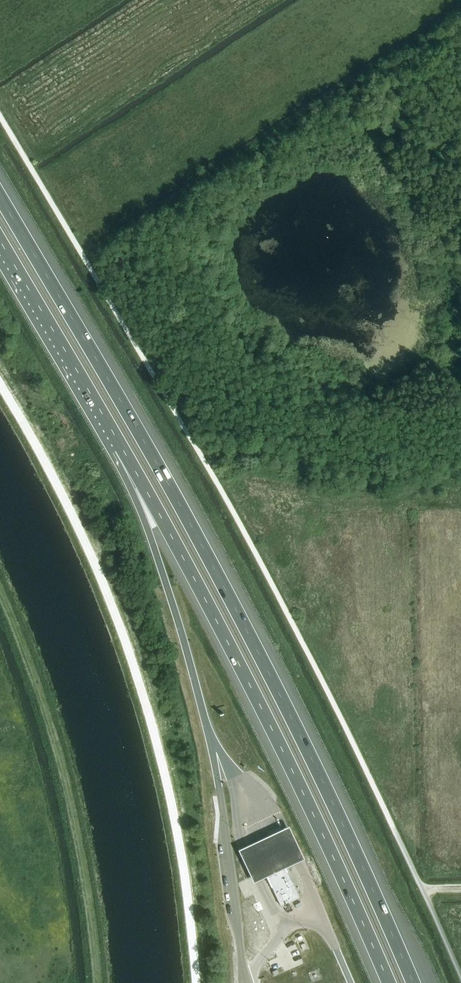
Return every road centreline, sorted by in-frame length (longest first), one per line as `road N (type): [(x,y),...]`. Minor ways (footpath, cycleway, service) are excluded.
road 1 (motorway): [(415,982),(273,676),(0,196)]
road 2 (motorway): [(117,437),(253,692),(390,982)]
road 3 (track): [(0,582),(77,804),(100,982)]
road 4 (motorway): [(117,437),(210,738)]
road 5 (motorway): [(0,239),(117,437)]

